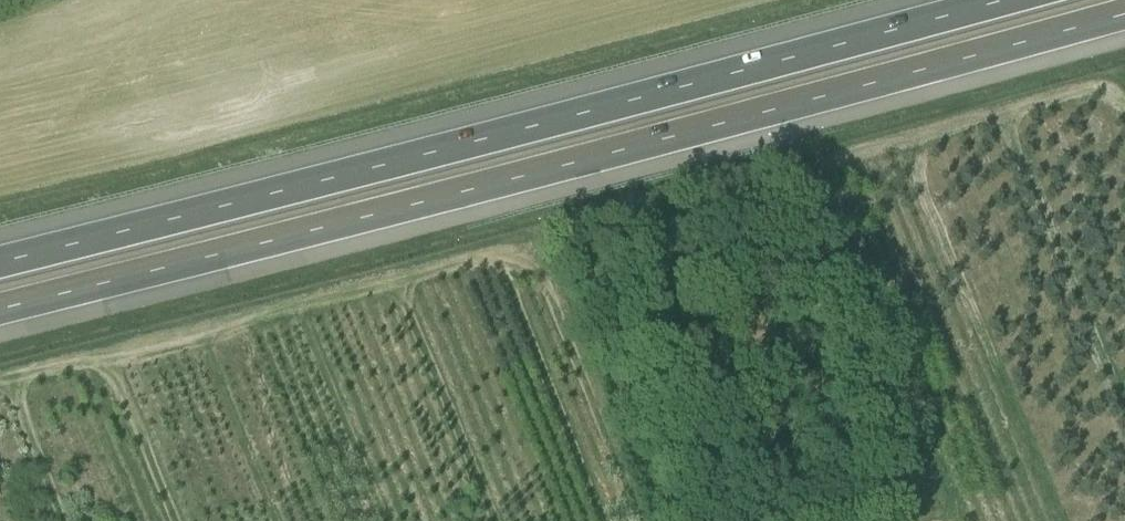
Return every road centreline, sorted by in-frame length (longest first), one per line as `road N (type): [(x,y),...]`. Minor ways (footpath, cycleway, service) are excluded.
road 1 (motorway): [(0,309),(1124,14)]
road 2 (motorway): [(1000,0),(0,262)]

